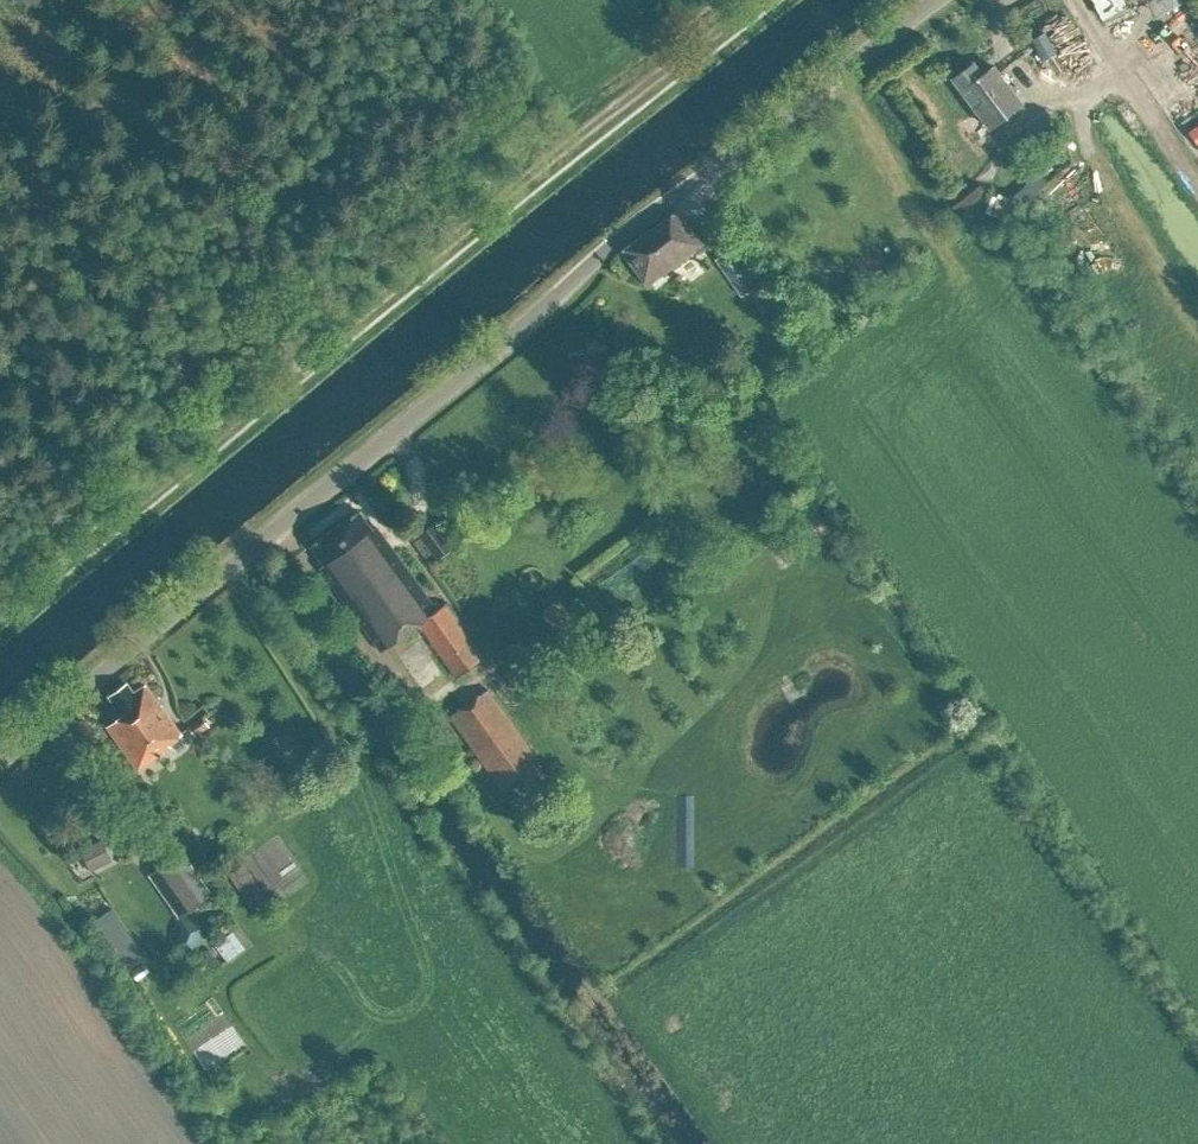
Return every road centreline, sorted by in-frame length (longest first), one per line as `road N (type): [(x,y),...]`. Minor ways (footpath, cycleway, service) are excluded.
road 1 (unclassified): [(0,762),(612,243),(936,0)]
road 2 (track): [(0,610),(759,0)]

